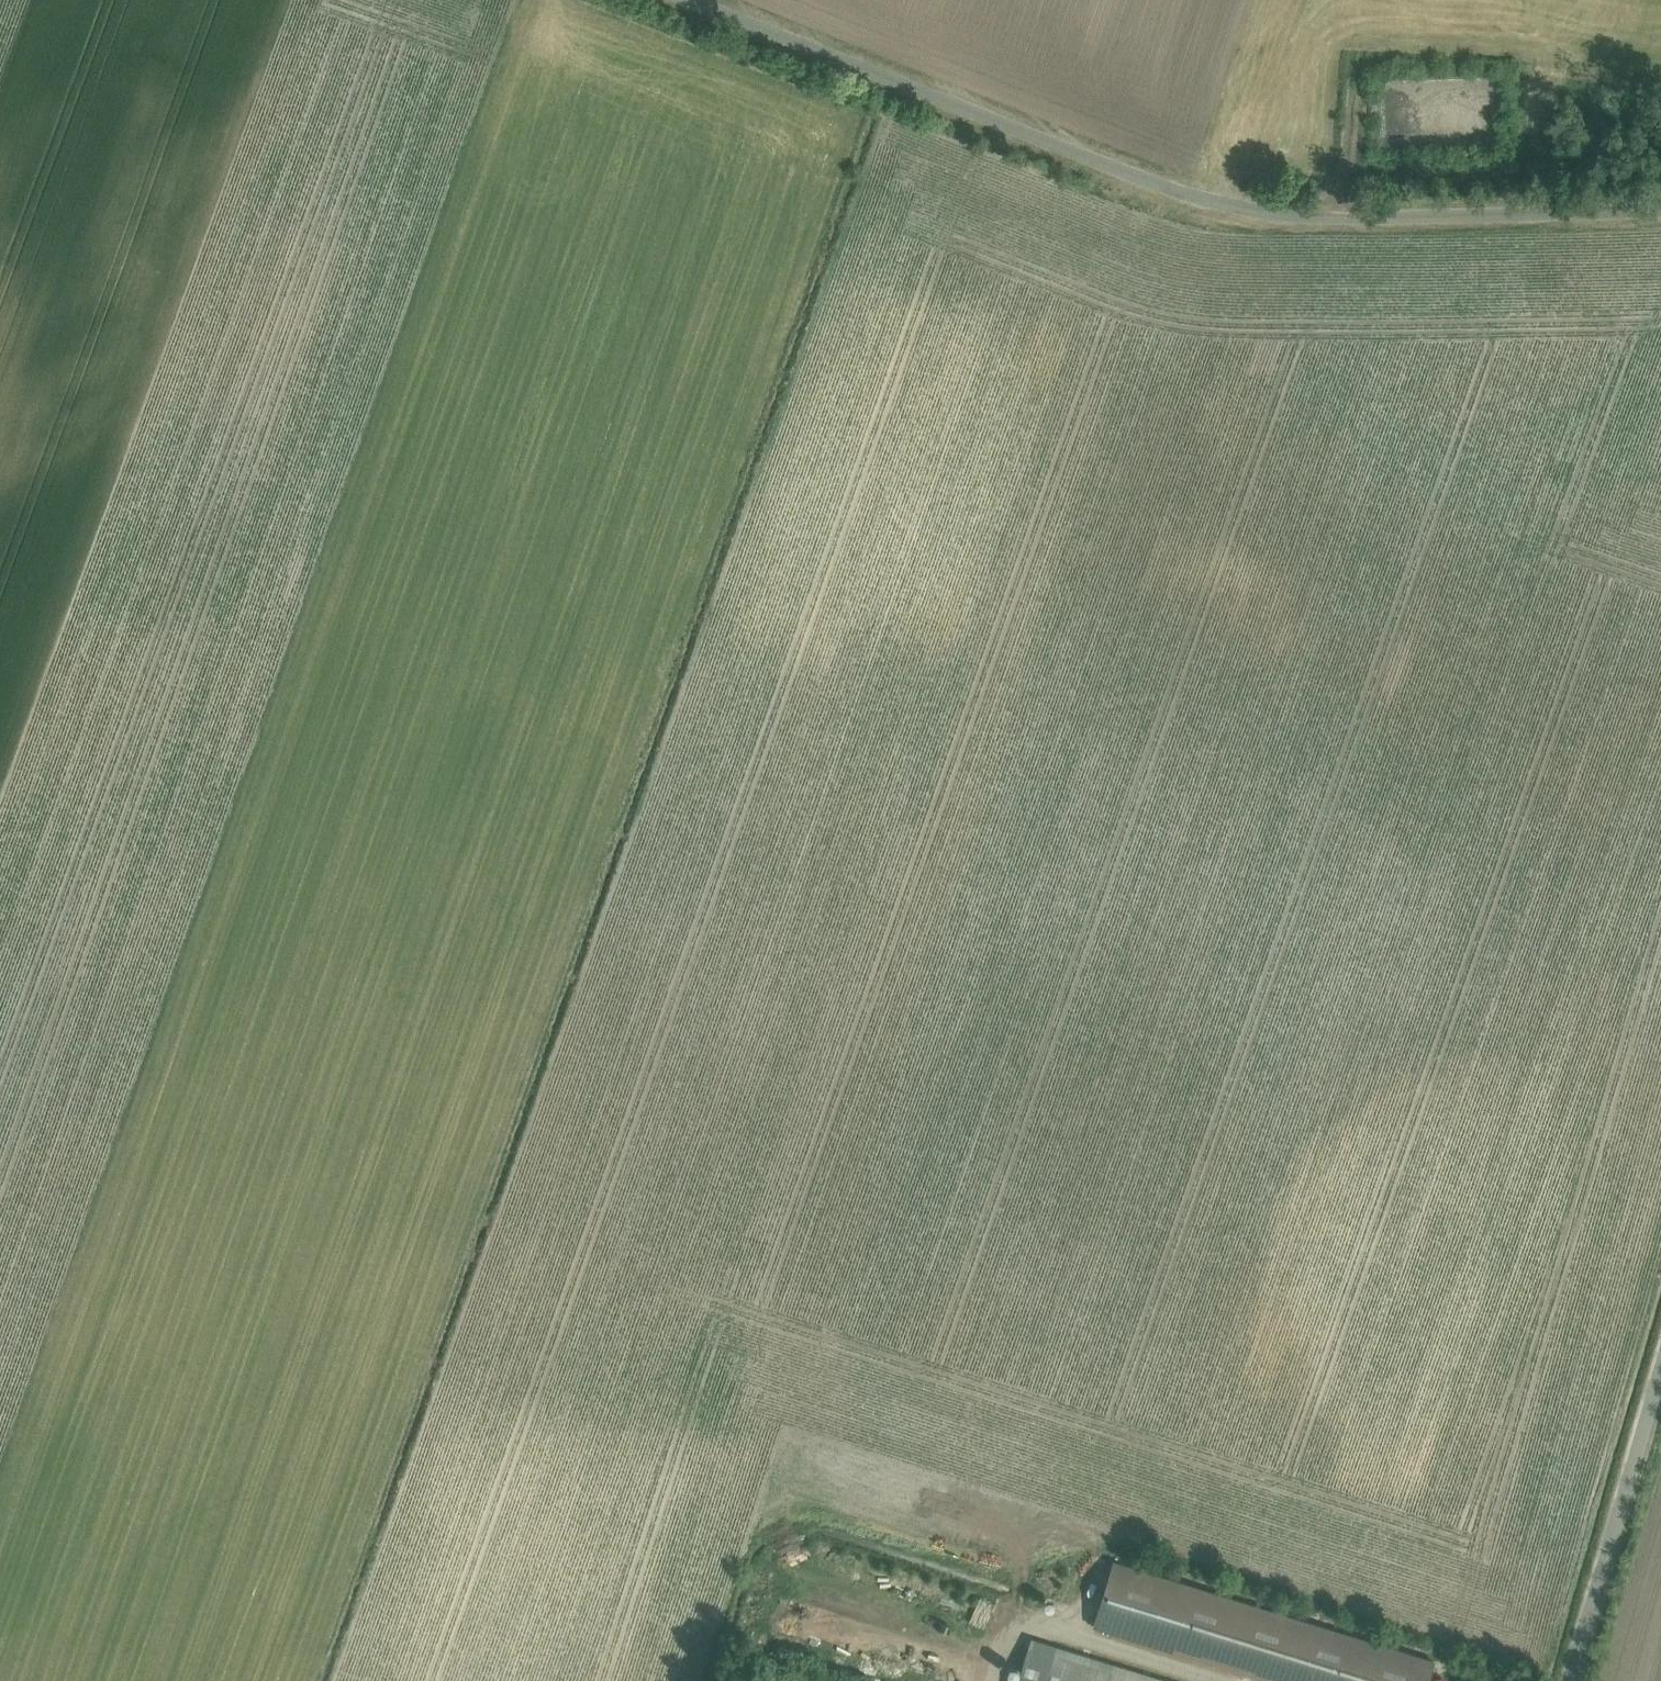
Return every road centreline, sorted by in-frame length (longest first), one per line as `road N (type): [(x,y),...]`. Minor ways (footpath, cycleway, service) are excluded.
road 1 (unclassified): [(721,0),(1252,204),(1660,206)]
road 2 (unclassified): [(1575,1680),(1660,1377)]

